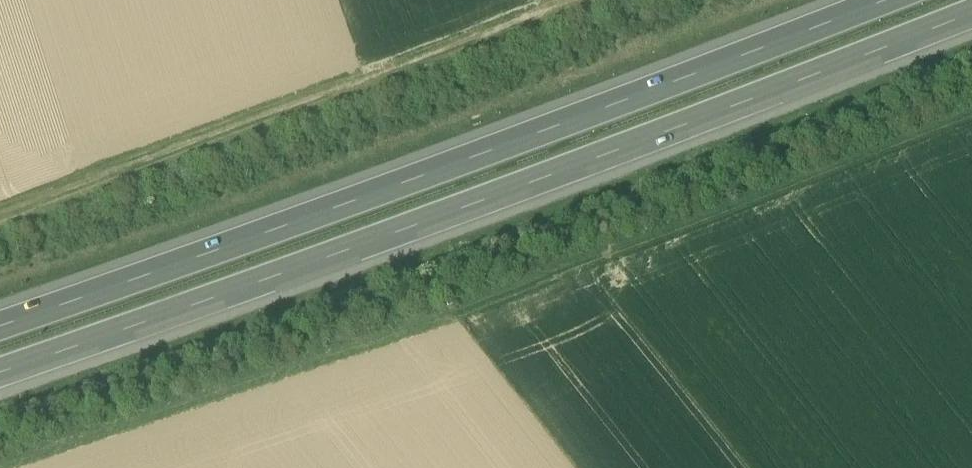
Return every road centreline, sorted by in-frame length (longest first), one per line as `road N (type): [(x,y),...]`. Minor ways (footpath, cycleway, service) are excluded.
road 1 (motorway): [(0,363),(413,220),(971,7)]
road 2 (track): [(61,467),(761,219),(971,130)]
road 3 (motorway): [(865,0),(0,319)]
road 4 (track): [(0,211),(395,75),(582,0)]

